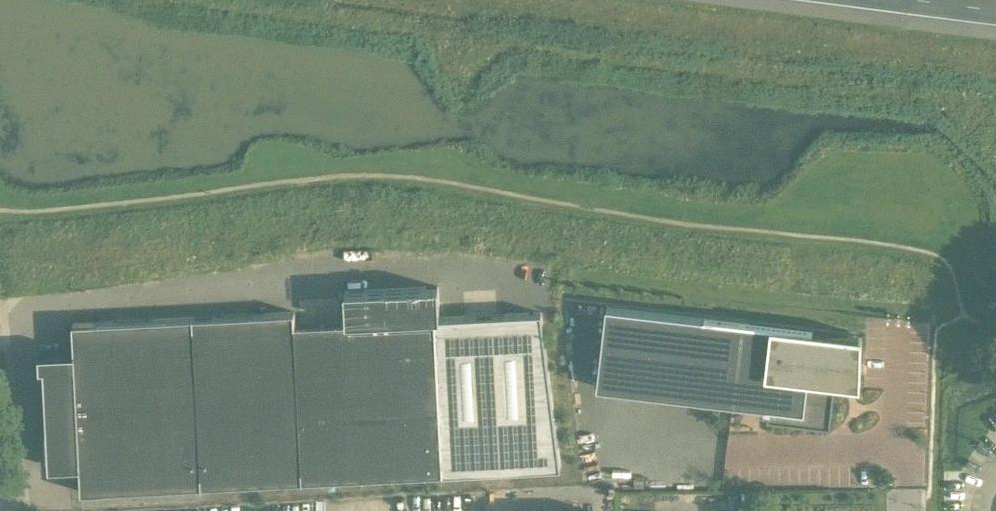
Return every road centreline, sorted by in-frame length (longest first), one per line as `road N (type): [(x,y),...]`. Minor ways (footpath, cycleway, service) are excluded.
road 1 (unclassified): [(909,510),(911,330)]

